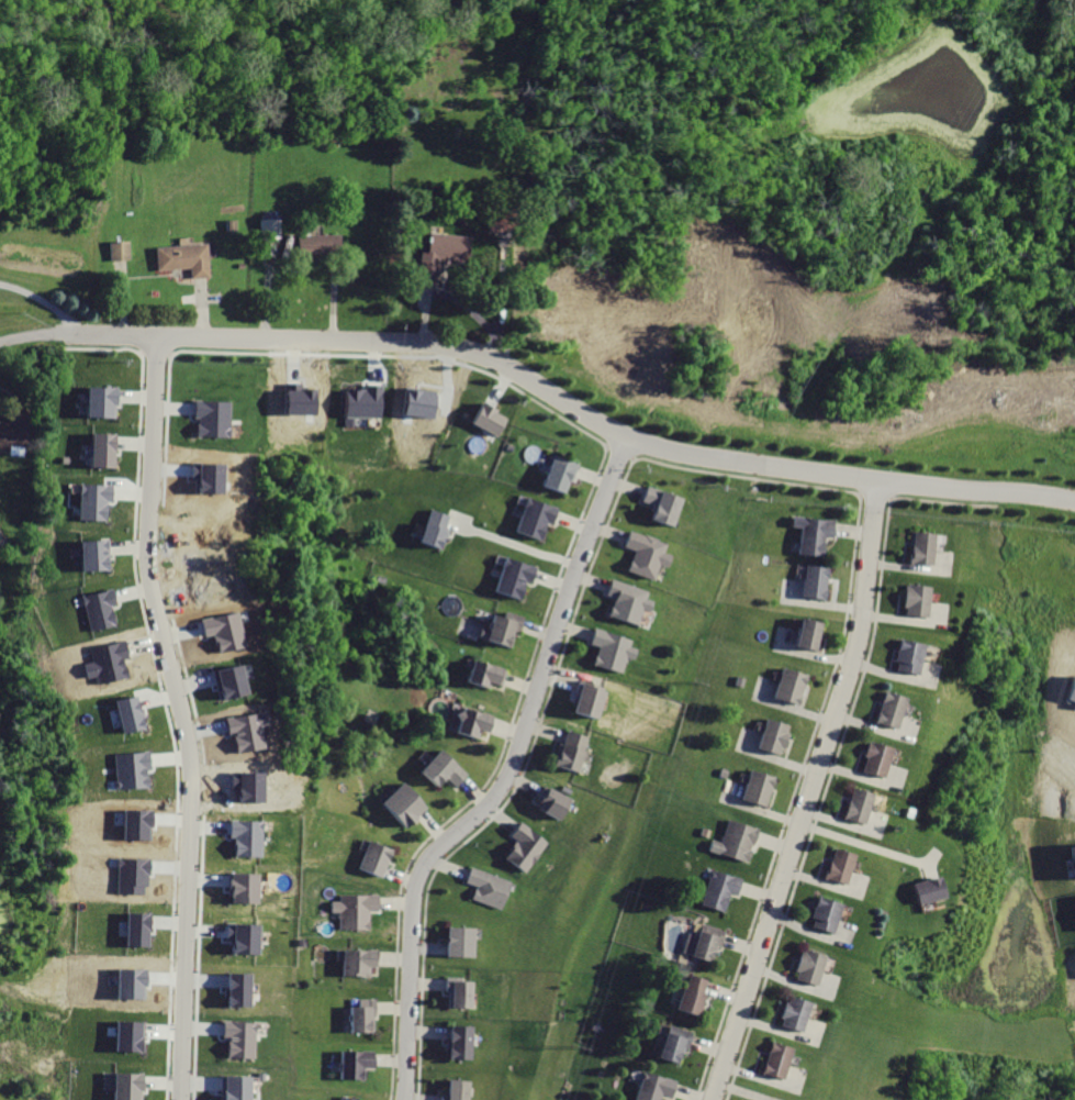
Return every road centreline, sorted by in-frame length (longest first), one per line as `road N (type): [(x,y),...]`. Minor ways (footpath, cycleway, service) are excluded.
road 1 (residential): [(0,343),(35,335),(432,344),(503,364),(626,437),(669,451),(1074,501)]
road 2 (residential): [(184,1099),(192,767),(148,547),(157,340)]
road 3 (residential): [(403,1099),(417,878),(438,848),(492,803),(514,767),(626,437)]
road 4 (residential): [(877,478),(844,687),(713,1099)]

